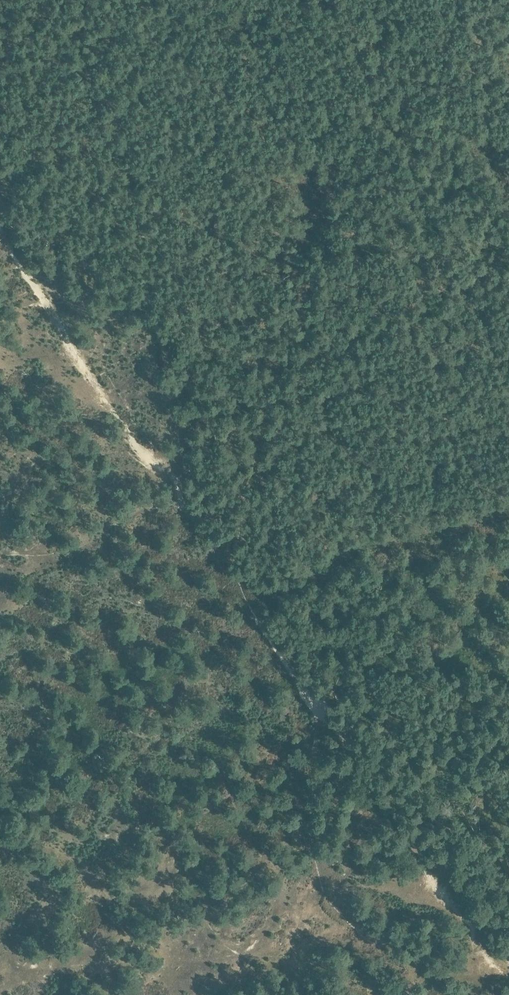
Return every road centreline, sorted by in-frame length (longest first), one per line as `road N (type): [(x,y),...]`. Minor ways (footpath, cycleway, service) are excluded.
road 1 (track): [(346,751),(425,872),(508,978)]
road 2 (track): [(231,572),(346,751)]

